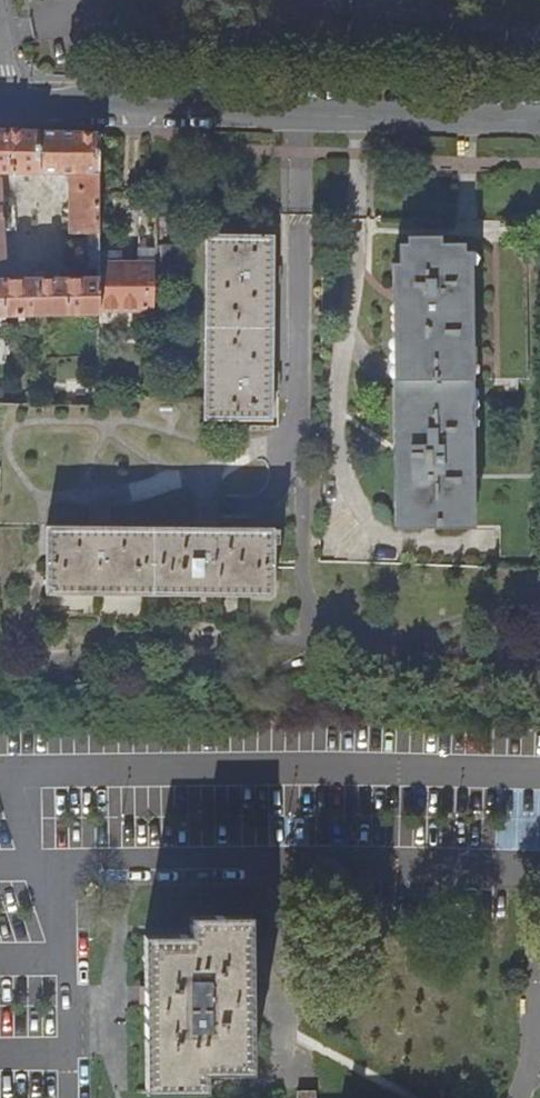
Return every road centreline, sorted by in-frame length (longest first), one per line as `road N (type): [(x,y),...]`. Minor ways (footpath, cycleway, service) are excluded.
road 1 (tertiary): [(2,105),(539,122)]

